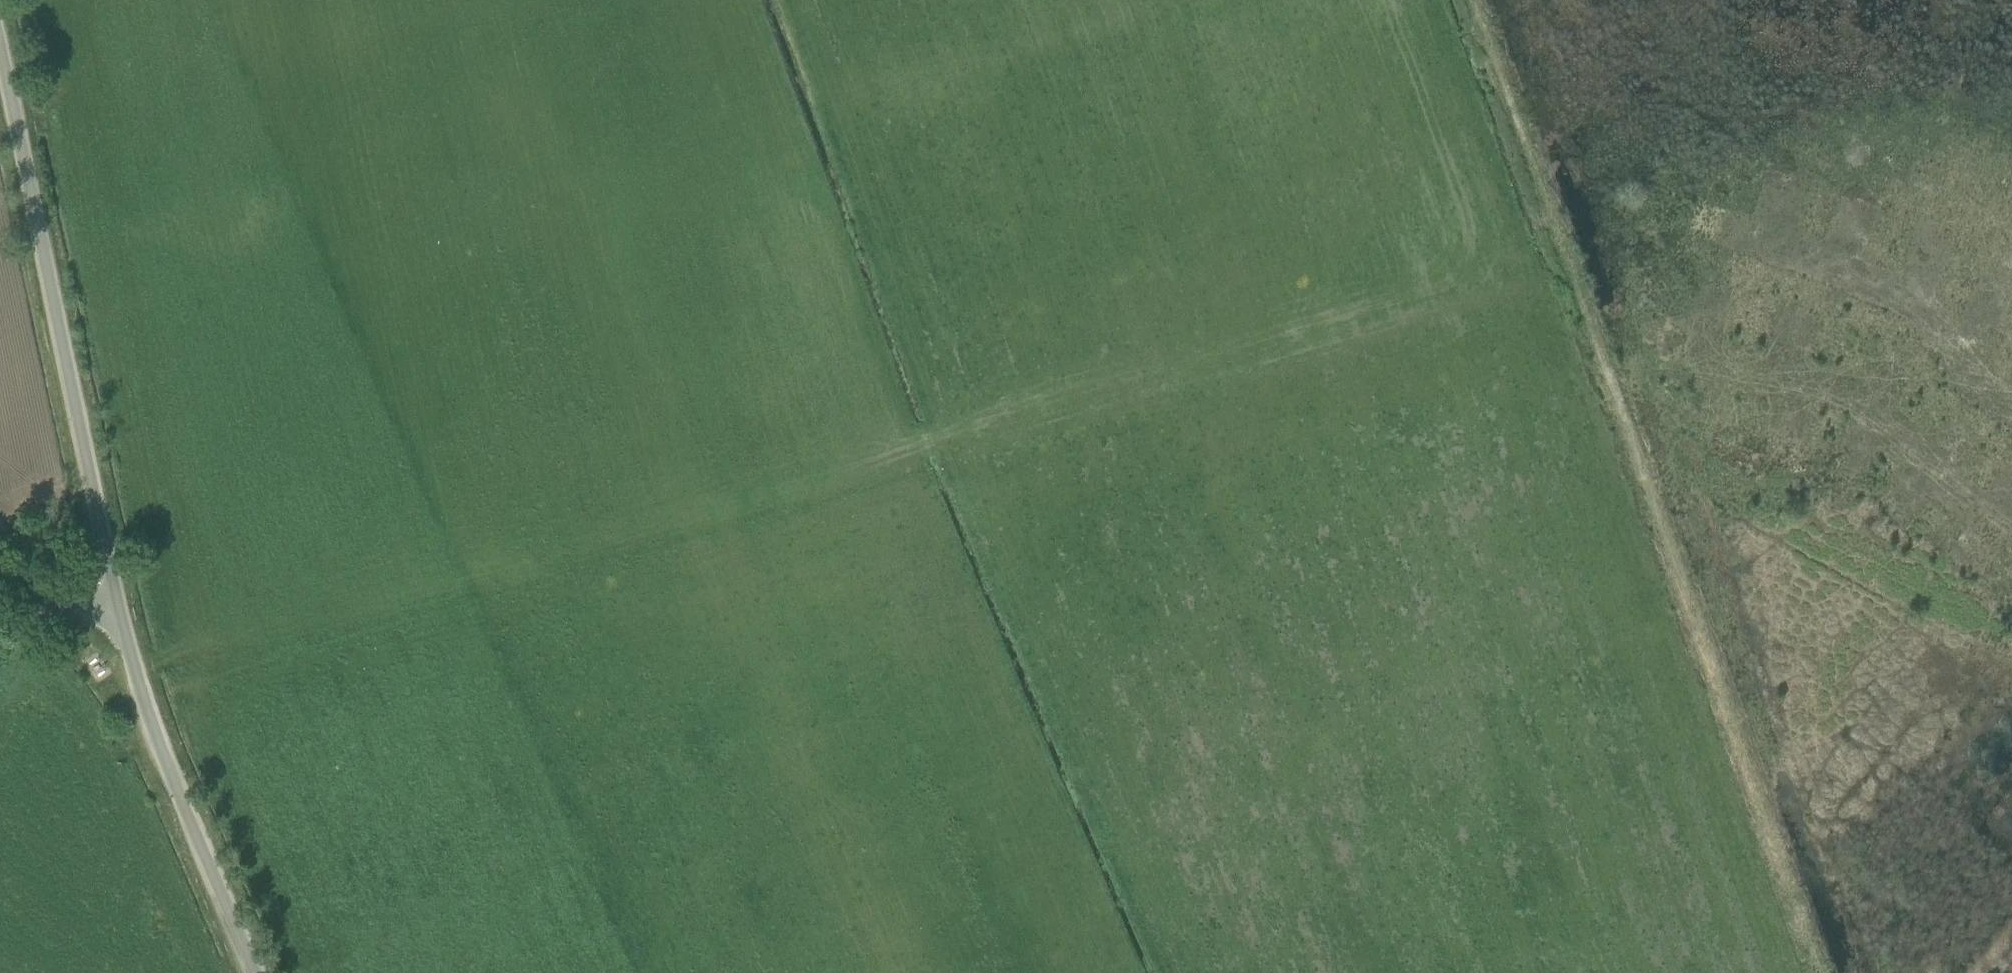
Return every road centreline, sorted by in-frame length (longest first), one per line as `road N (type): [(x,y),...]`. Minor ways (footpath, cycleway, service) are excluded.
road 1 (unclassified): [(115,609),(0,58)]
road 2 (unclassified): [(246,972),(177,814),(115,609)]
road 3 (unclassified): [(115,609),(56,618),(0,575)]

